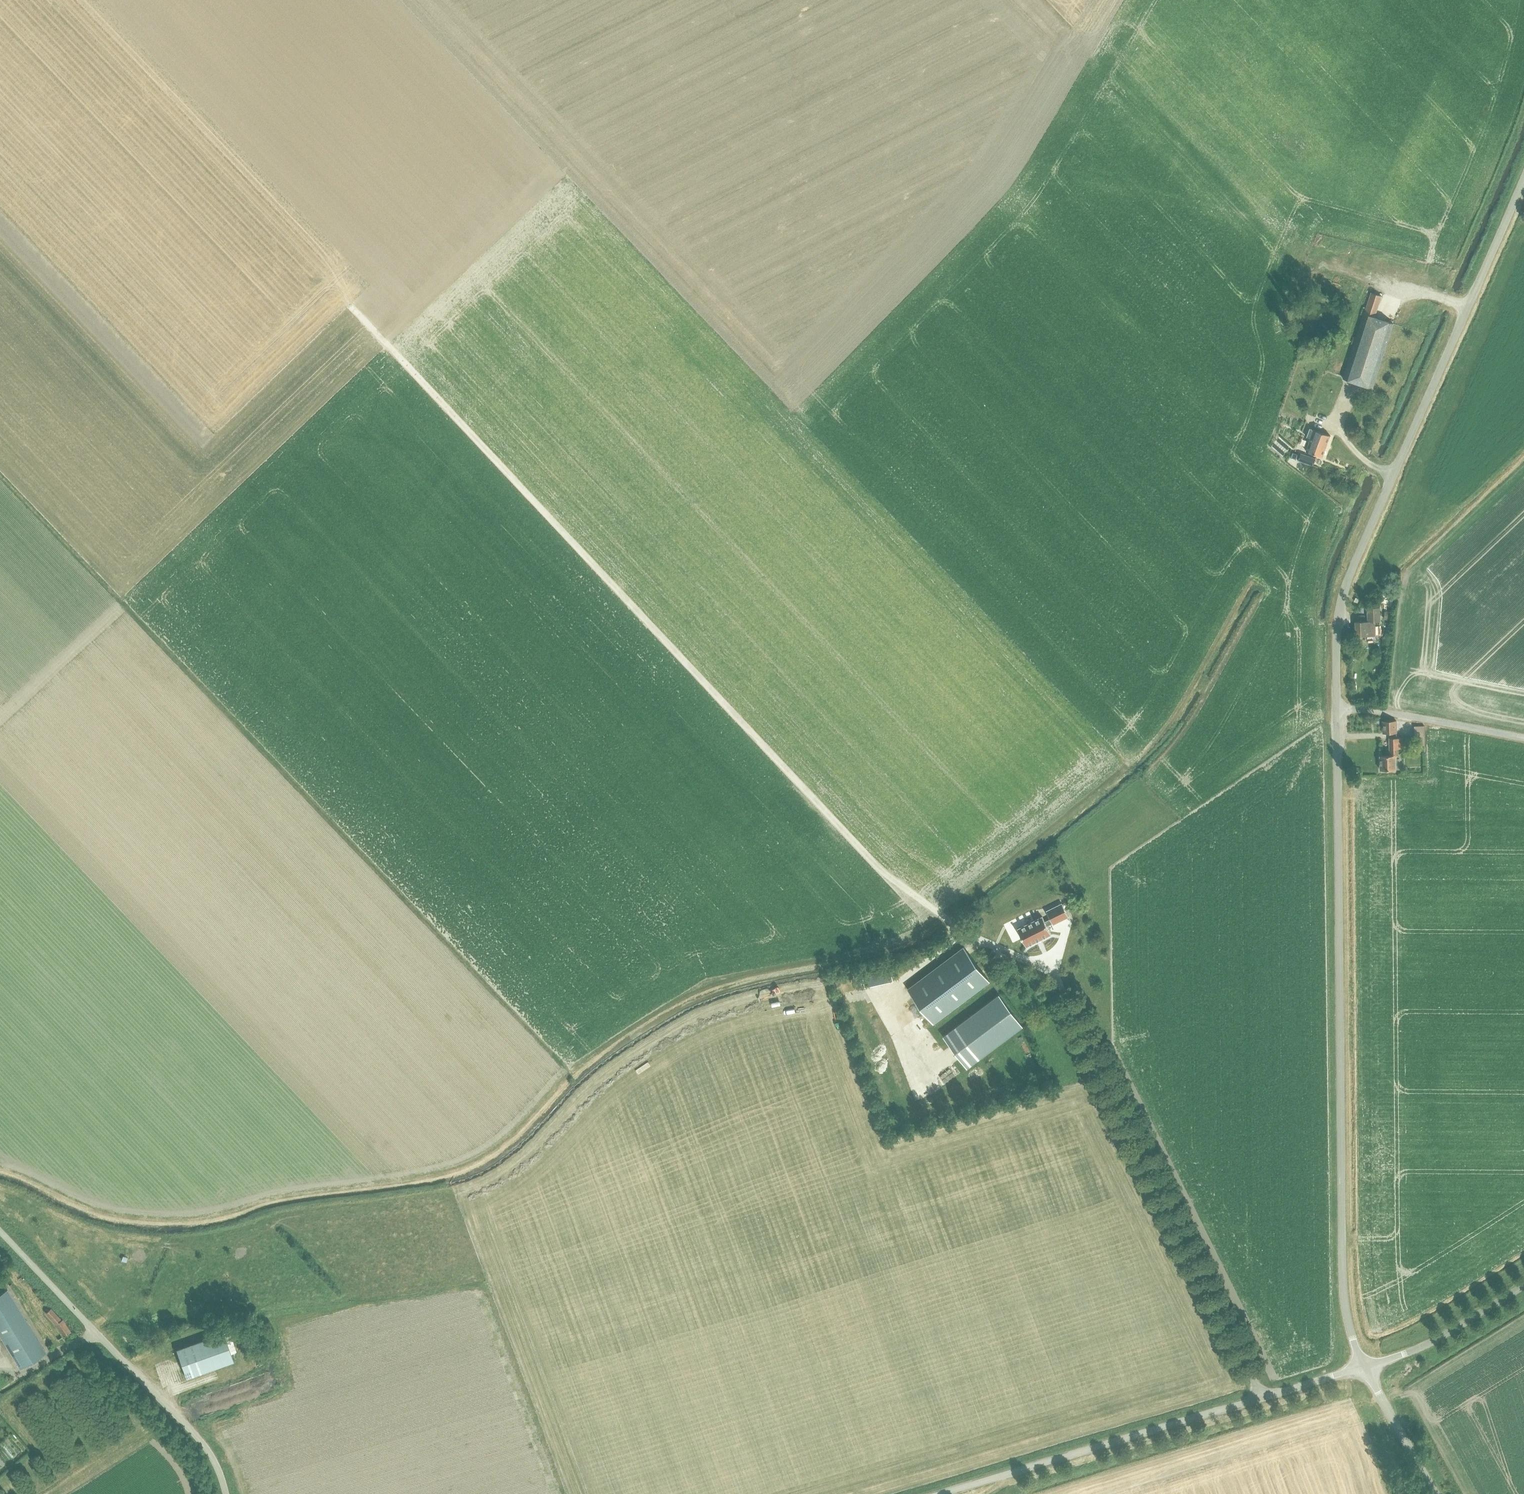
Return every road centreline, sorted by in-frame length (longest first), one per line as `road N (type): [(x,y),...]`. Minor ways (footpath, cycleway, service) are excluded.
road 1 (unclassified): [(1364,1368),(1343,1274),(1338,622),(1355,562),(1523,179)]
road 2 (track): [(352,308),(877,866),(963,931),(886,993),(933,1080)]
road 3 (unclassified): [(938,1493),(1364,1368)]
road 4 (unclassified): [(226,1493),(203,1443),(0,1230)]
road 5 (unclassified): [(1364,1368),(1426,1345),(1523,1285)]
road 6 (unclassified): [(1437,1493),(1364,1368)]

